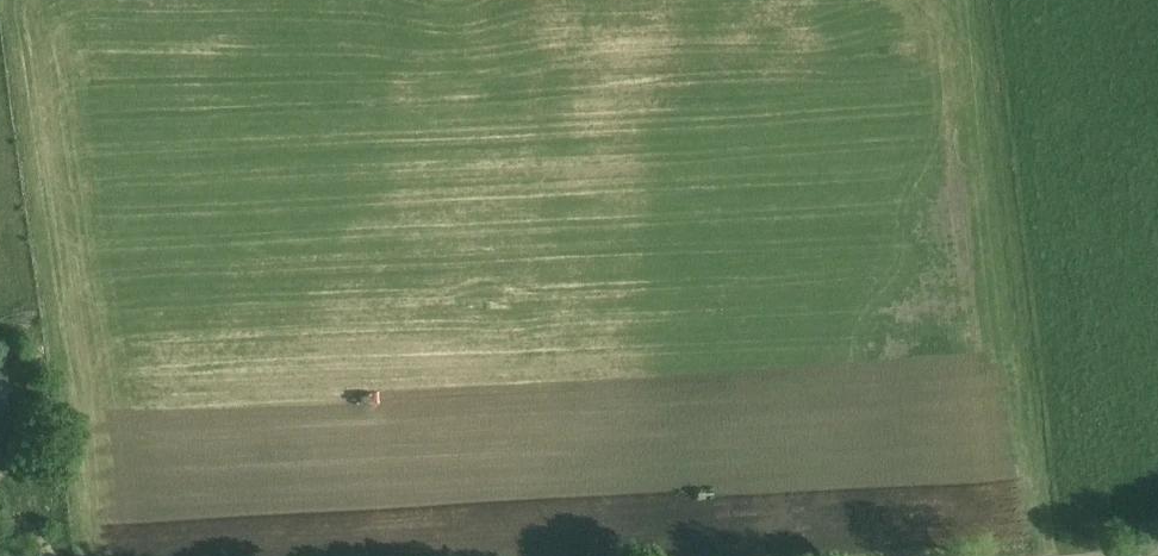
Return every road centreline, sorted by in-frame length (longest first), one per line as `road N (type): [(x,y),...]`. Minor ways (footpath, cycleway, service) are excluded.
road 1 (track): [(989,0),(1053,555)]

